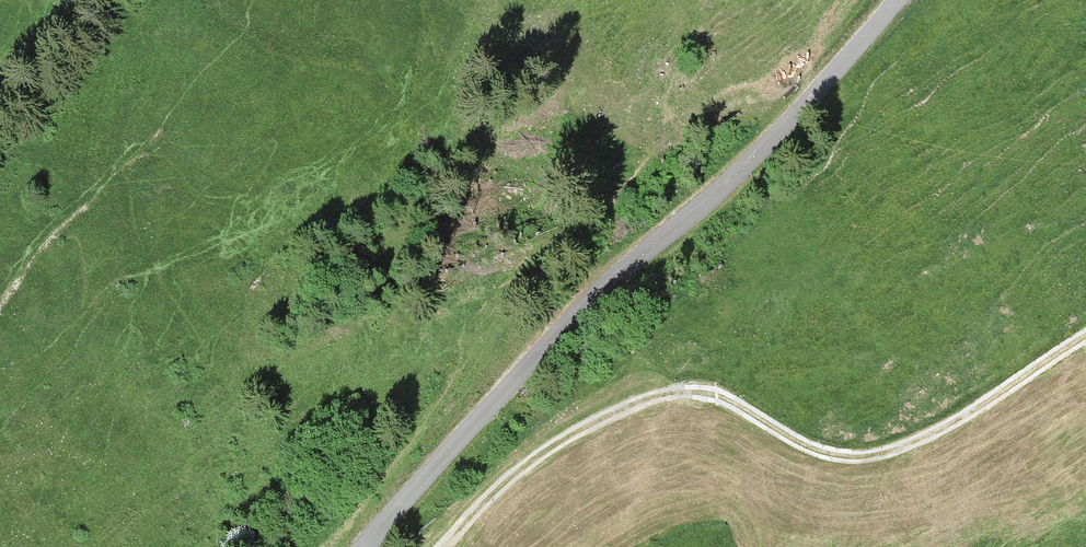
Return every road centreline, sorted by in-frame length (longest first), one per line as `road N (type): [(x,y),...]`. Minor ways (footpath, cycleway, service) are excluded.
road 1 (unclassified): [(899,0),(814,98),(713,195),(597,286),(363,546)]
road 2 (track): [(439,546),(504,481),(613,414),(675,392),(727,398),(792,438),(853,452),(918,440),(1085,339)]

